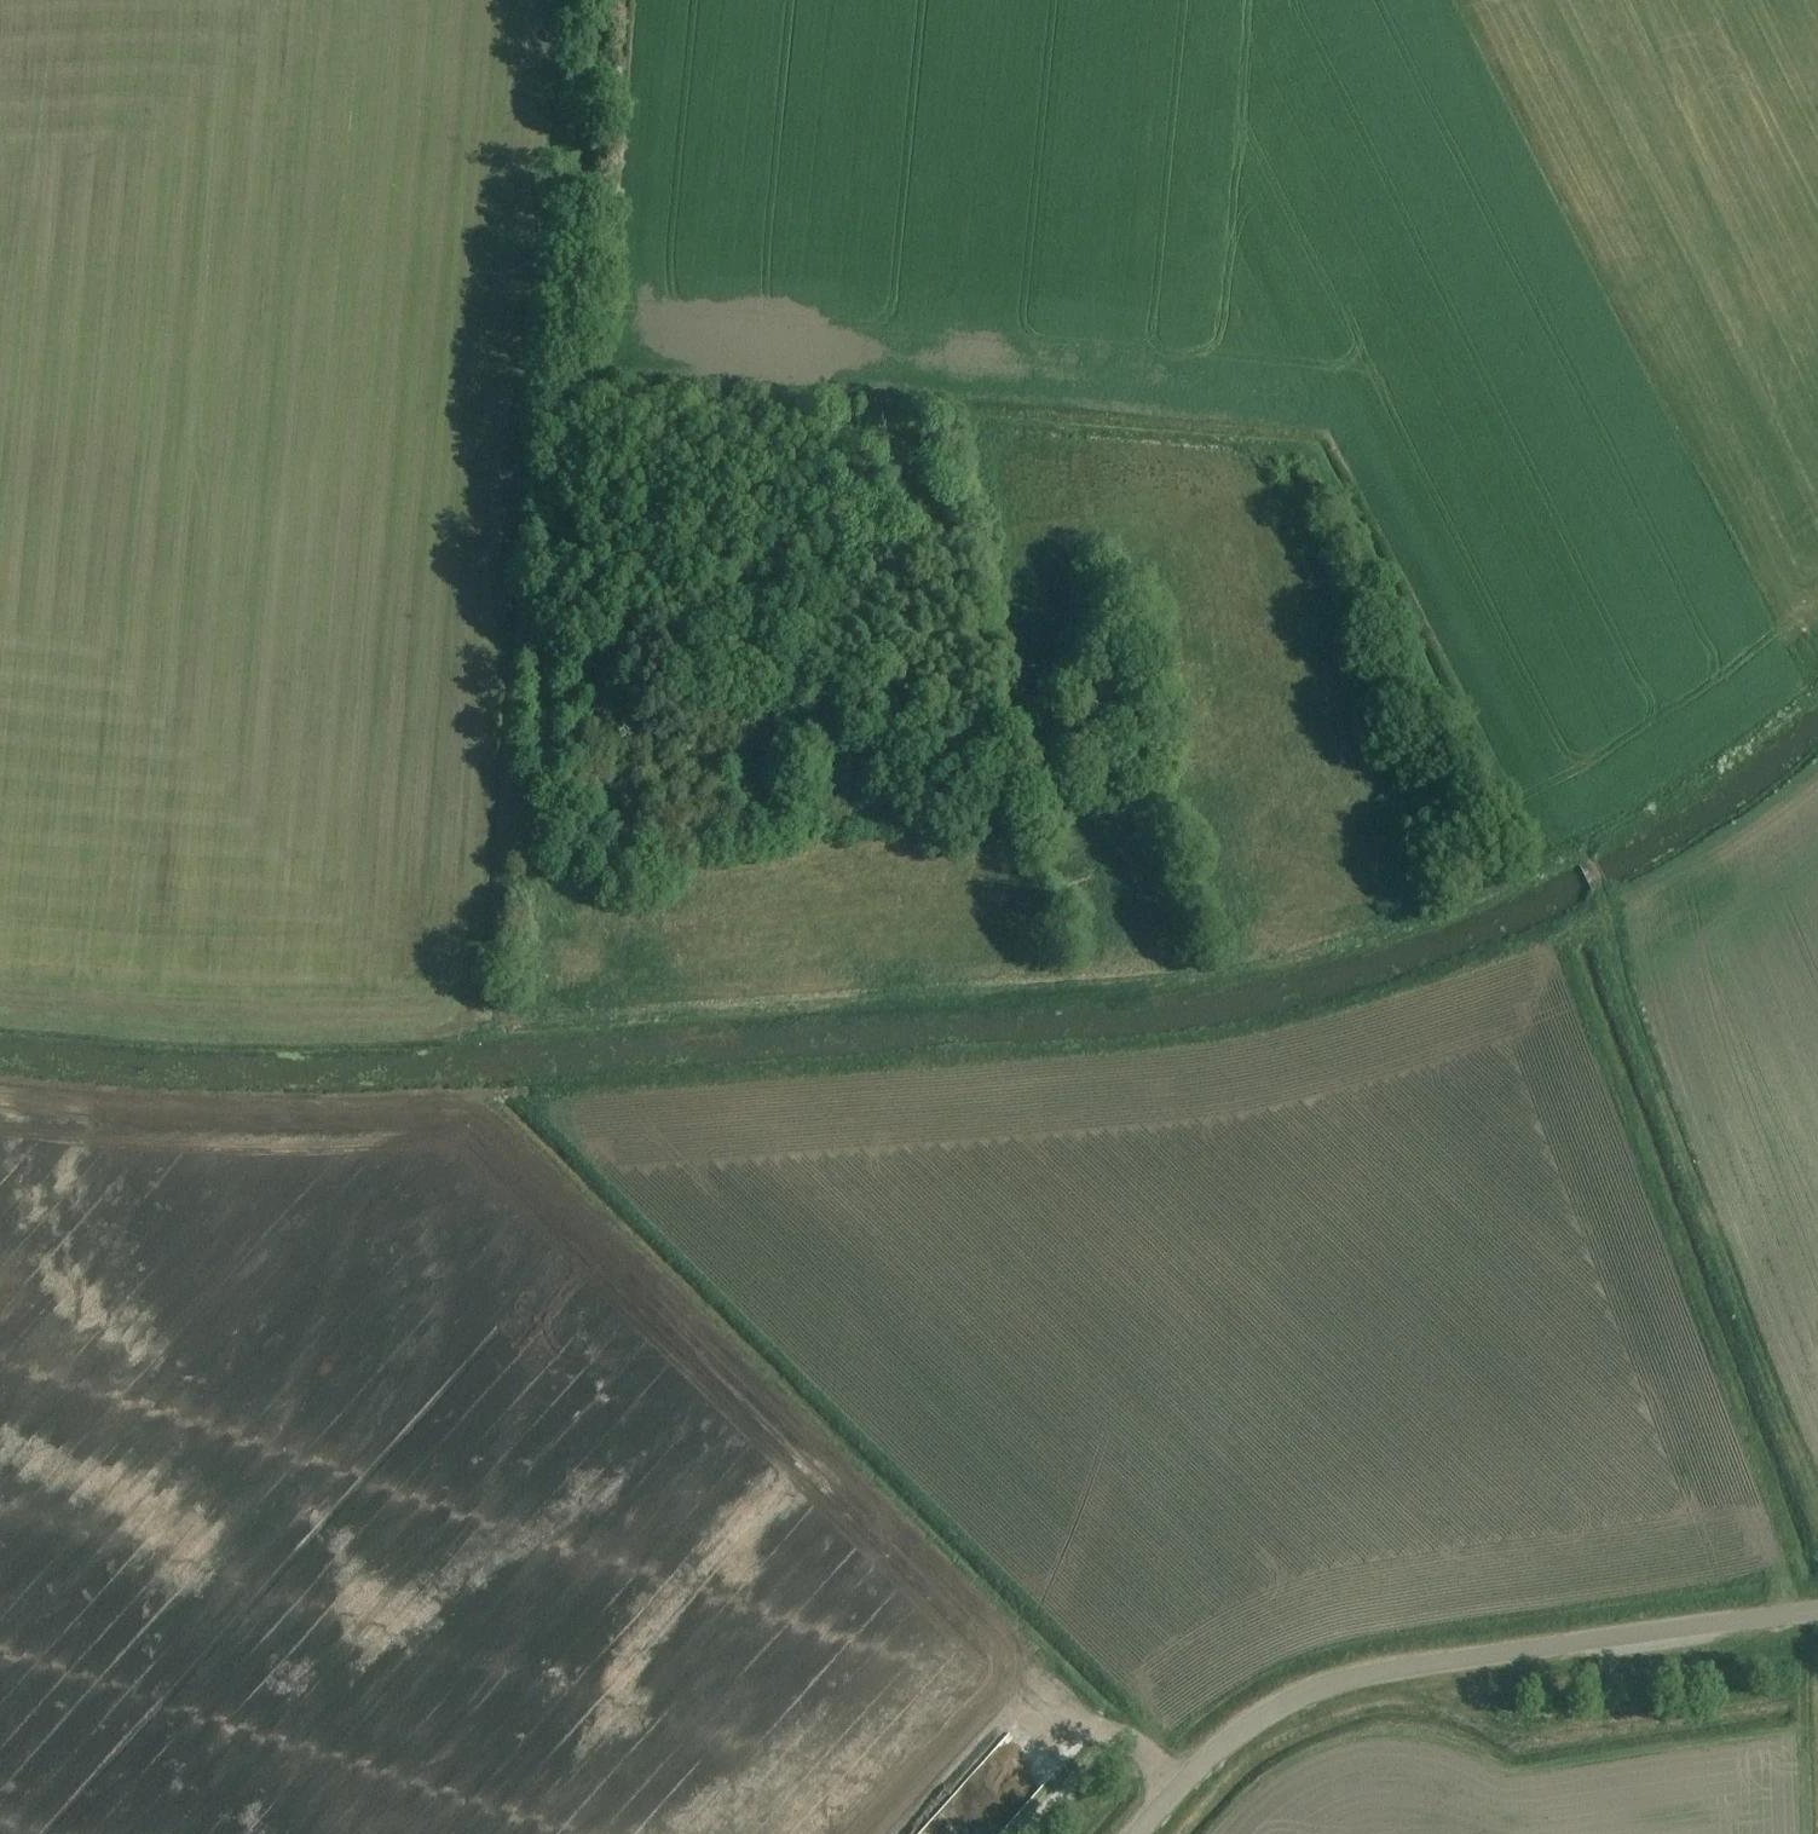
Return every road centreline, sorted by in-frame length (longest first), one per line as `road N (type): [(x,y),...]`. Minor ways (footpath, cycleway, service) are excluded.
road 1 (track): [(588,0),(493,1027)]
road 2 (unclassified): [(1137,1833),(1236,1736),(1303,1693),(1381,1668),(1817,1611)]

